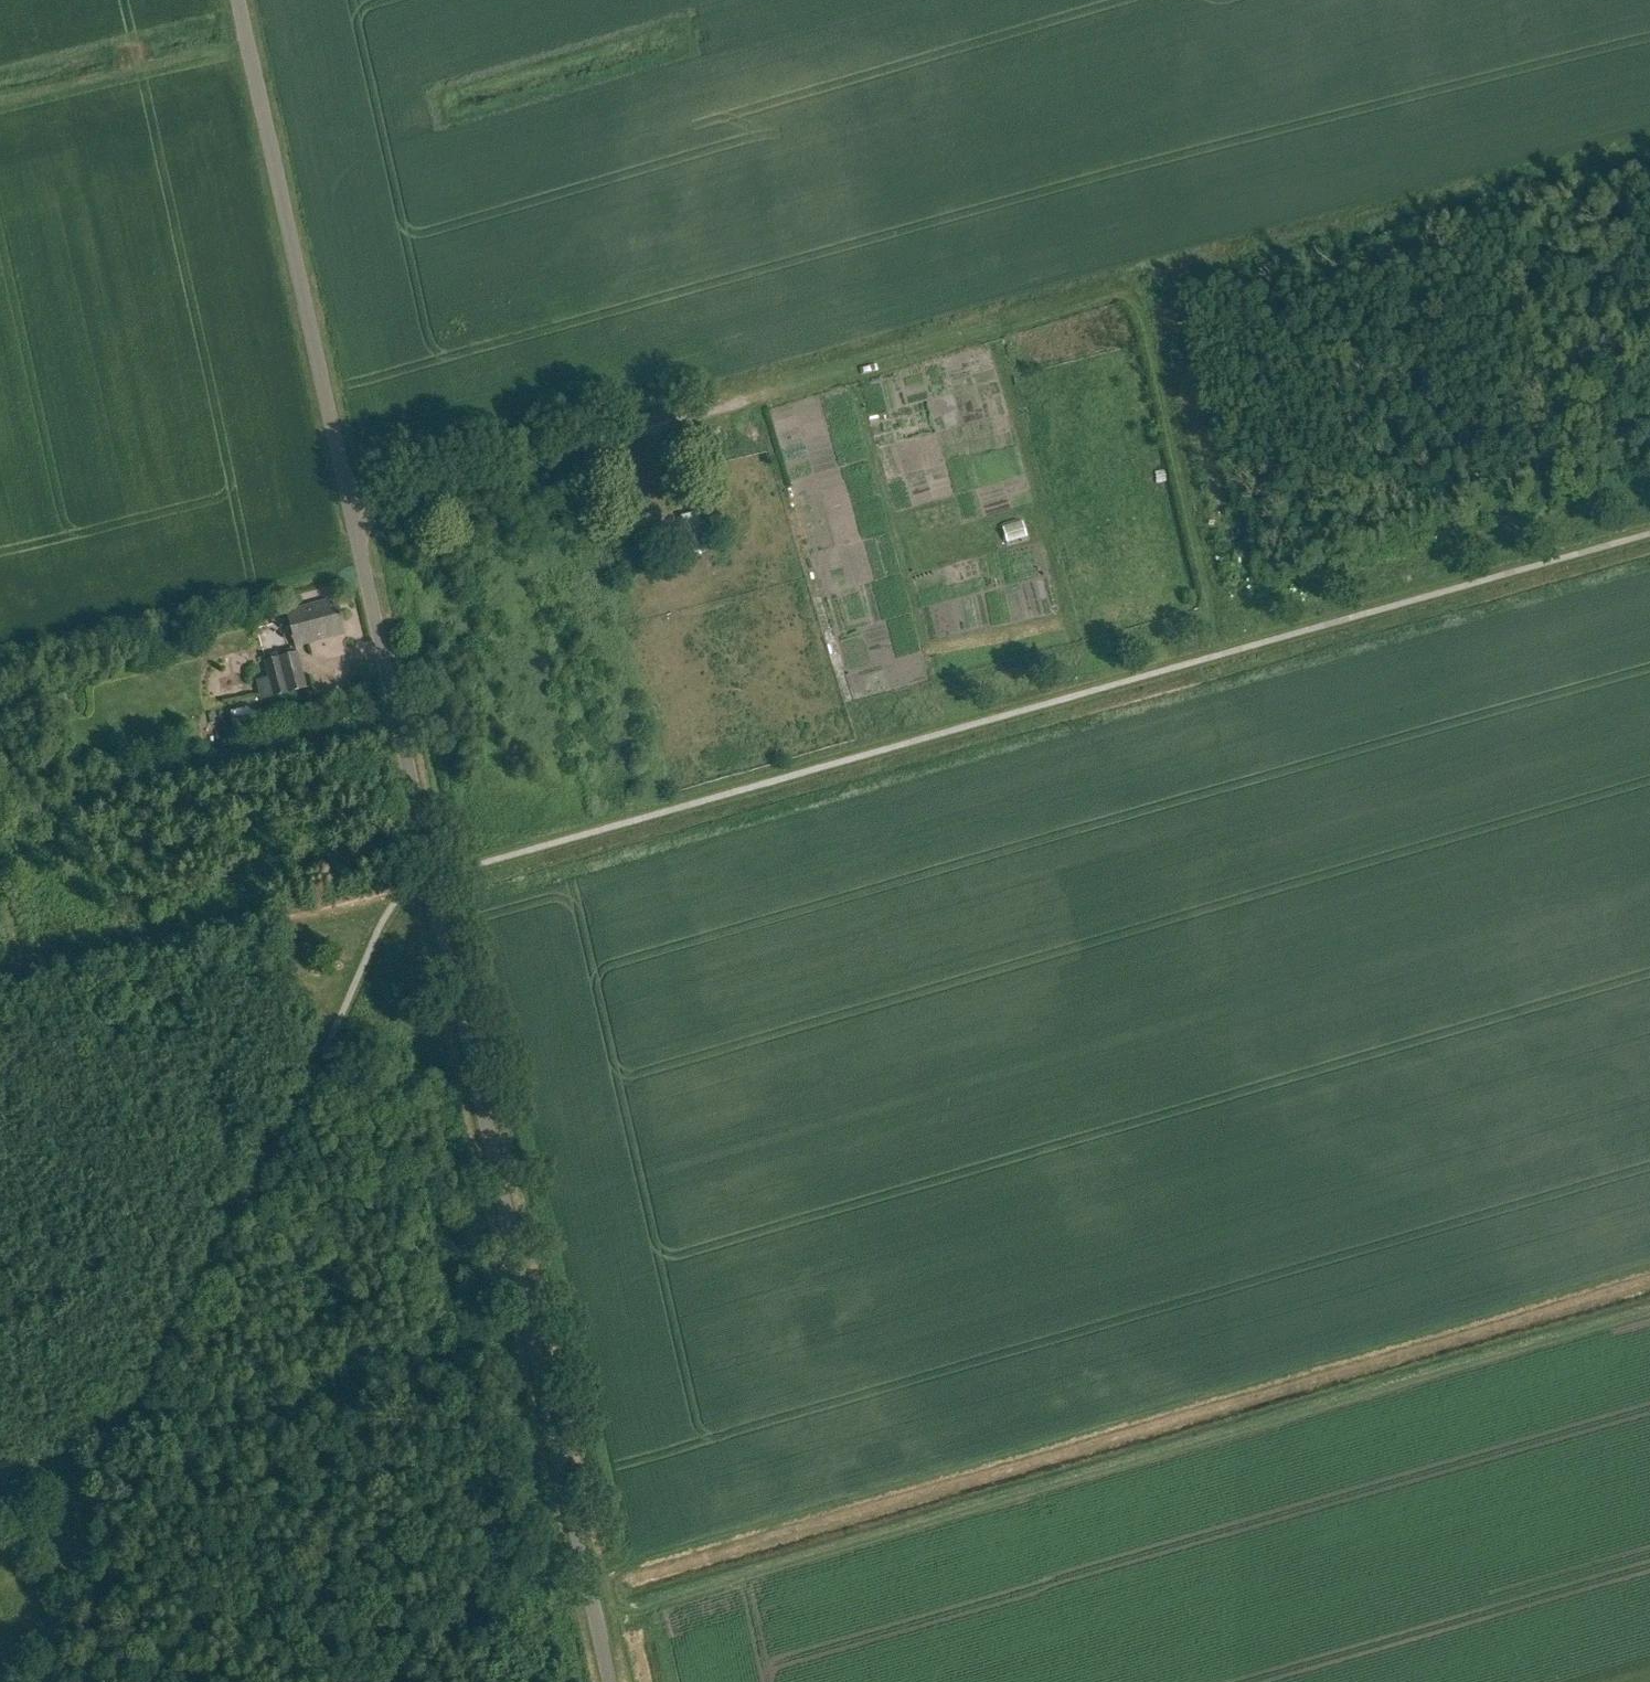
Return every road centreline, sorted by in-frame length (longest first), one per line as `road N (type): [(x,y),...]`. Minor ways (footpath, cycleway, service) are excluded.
road 1 (unclassified): [(609,1681),(238,0)]
road 2 (track): [(68,1450),(95,1619),(87,1677)]

